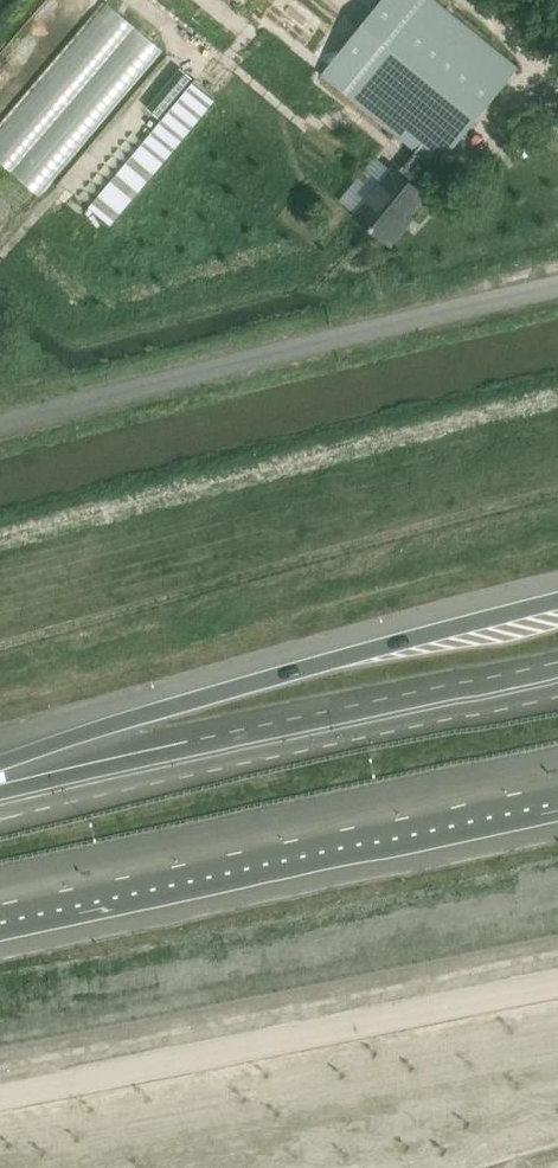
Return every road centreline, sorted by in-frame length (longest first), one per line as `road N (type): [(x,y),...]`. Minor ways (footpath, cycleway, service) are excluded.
road 1 (motorway): [(557,607),(176,709),(0,766)]
road 2 (motorway): [(0,897),(557,777)]
road 3 (motorway): [(557,683),(0,803)]

